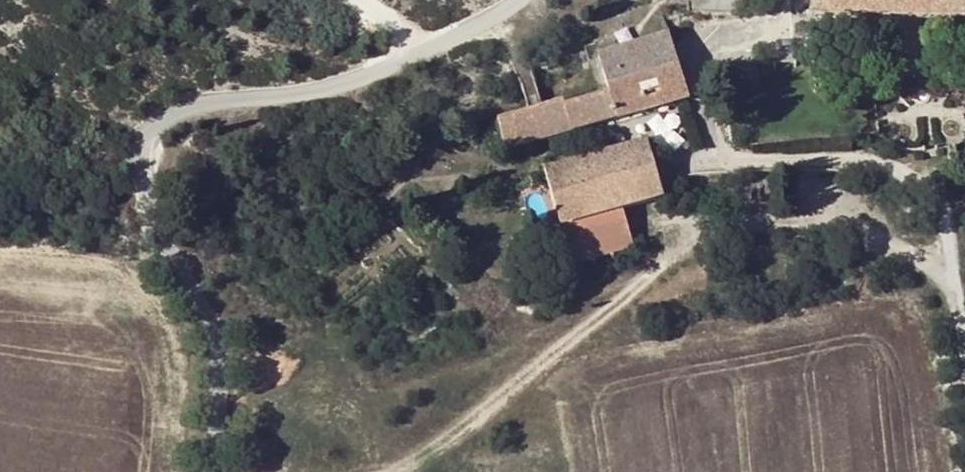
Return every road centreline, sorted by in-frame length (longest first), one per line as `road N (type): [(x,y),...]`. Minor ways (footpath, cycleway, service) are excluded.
road 1 (unclassified): [(200,471),(214,323),(163,264),(136,202),(134,155),(160,118),(344,81),(502,0)]
road 2 (track): [(408,471),(487,427),(566,336),(620,300),(660,246),(703,225),(833,213),(913,254),(947,309)]

